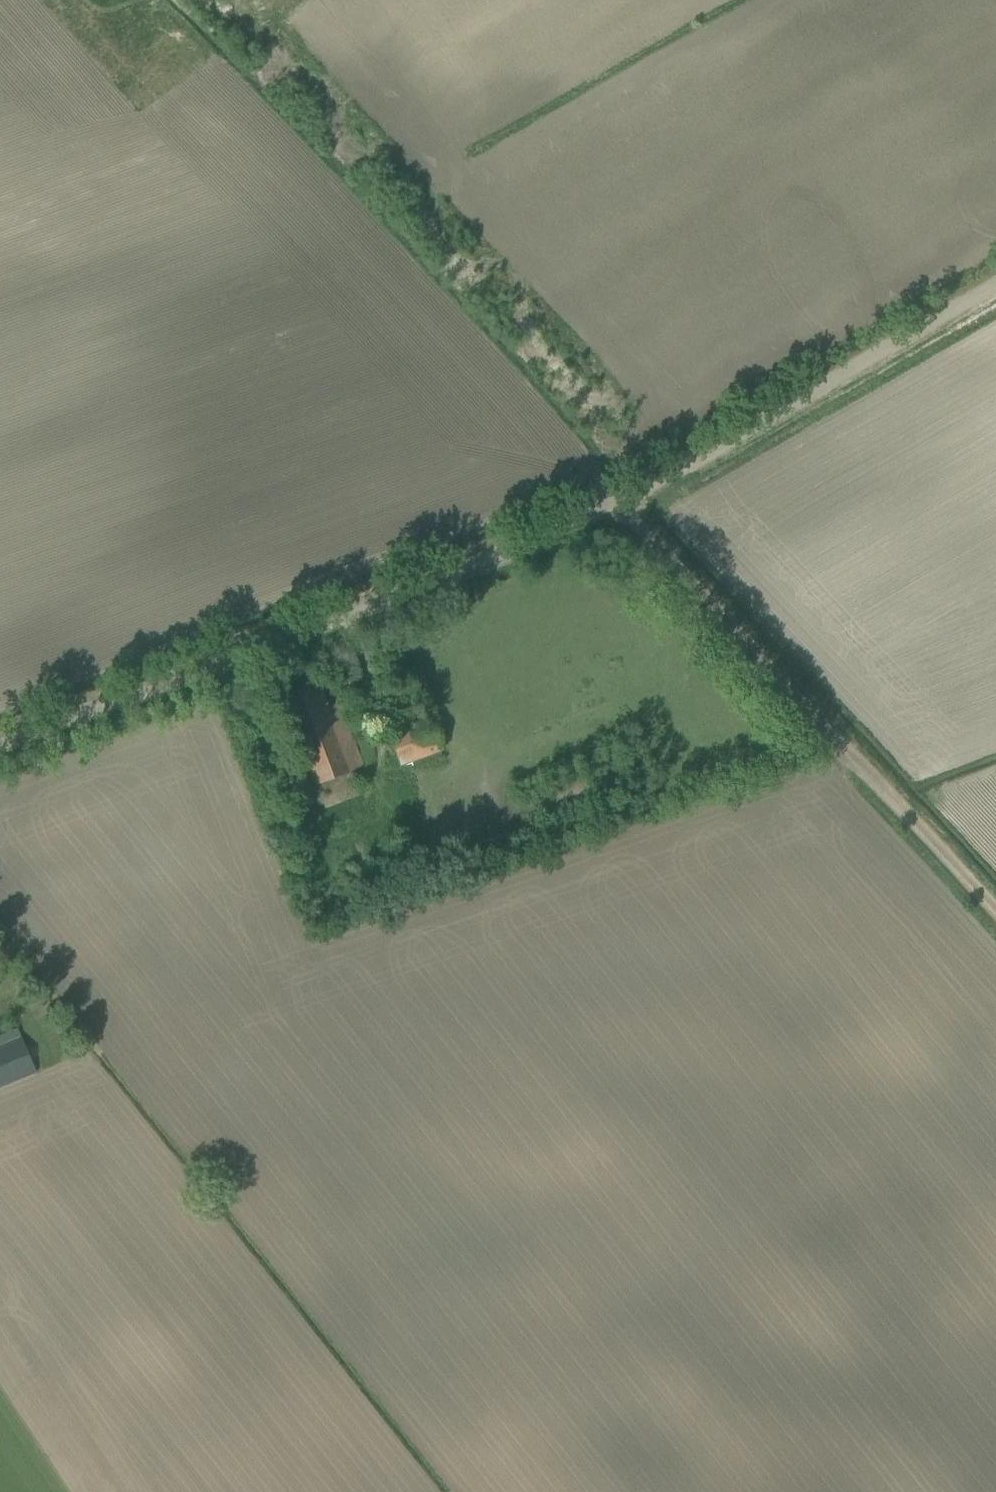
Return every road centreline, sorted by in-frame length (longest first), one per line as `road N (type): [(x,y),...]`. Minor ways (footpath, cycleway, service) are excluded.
road 1 (unclassified): [(0,745),(546,531),(819,392),(995,289)]
road 2 (track): [(610,498),(995,912)]

